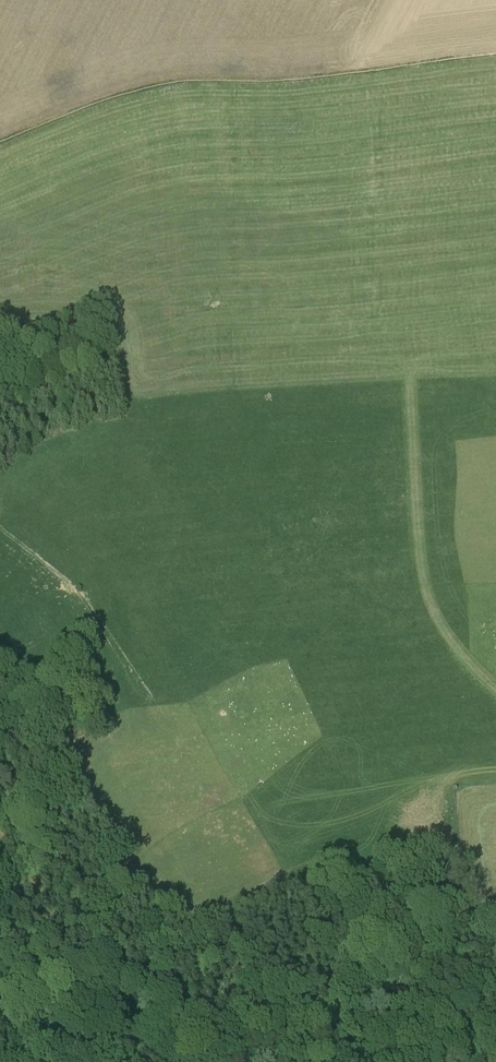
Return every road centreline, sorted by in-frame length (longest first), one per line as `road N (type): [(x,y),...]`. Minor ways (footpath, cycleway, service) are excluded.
road 1 (track): [(0,833),(95,922),(155,953),(344,987),(466,996),(495,1008)]

